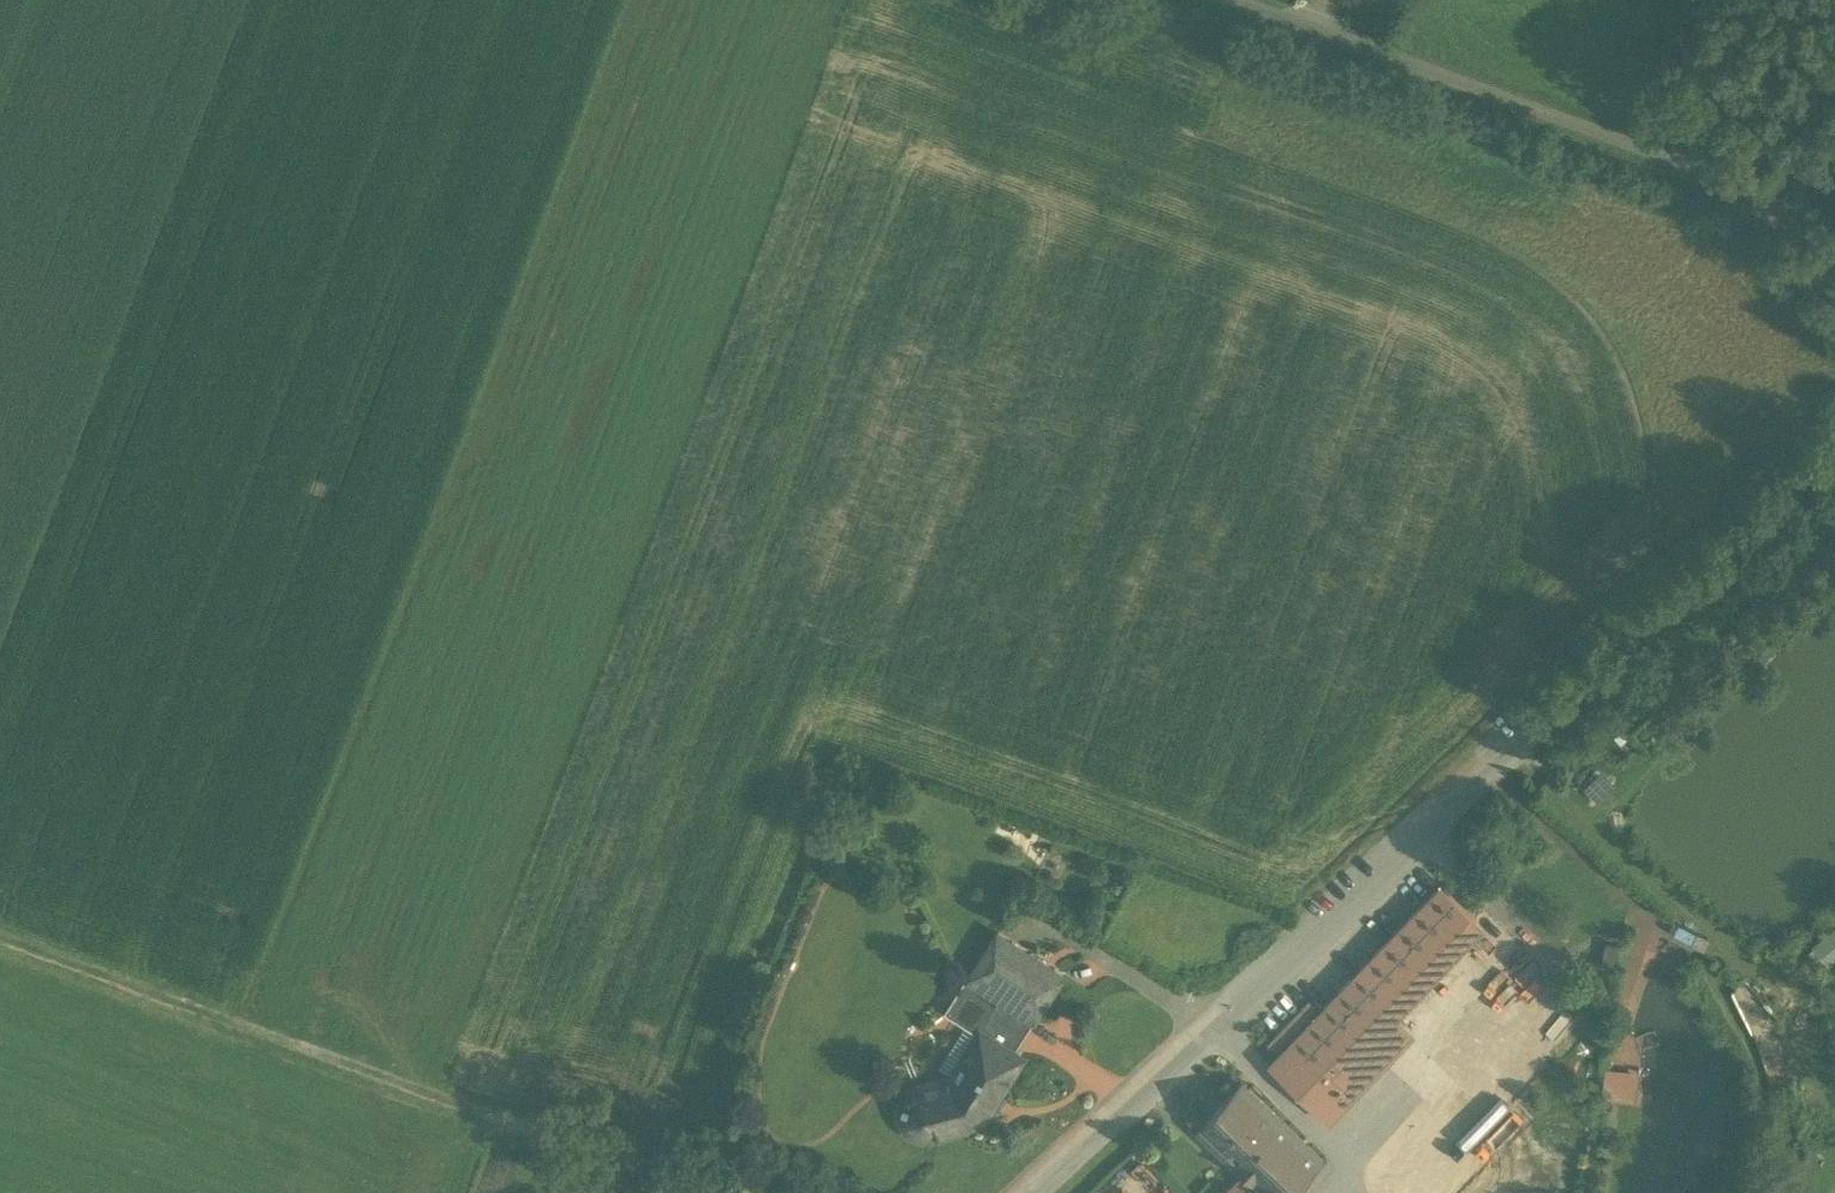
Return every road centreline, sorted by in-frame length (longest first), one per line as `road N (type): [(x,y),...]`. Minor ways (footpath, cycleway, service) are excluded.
road 1 (unclassified): [(1035,1192),(1834,449)]
road 2 (track): [(703,1192),(0,937)]
road 3 (unclassified): [(1834,275),(1770,207),(1738,187),(1239,0)]

